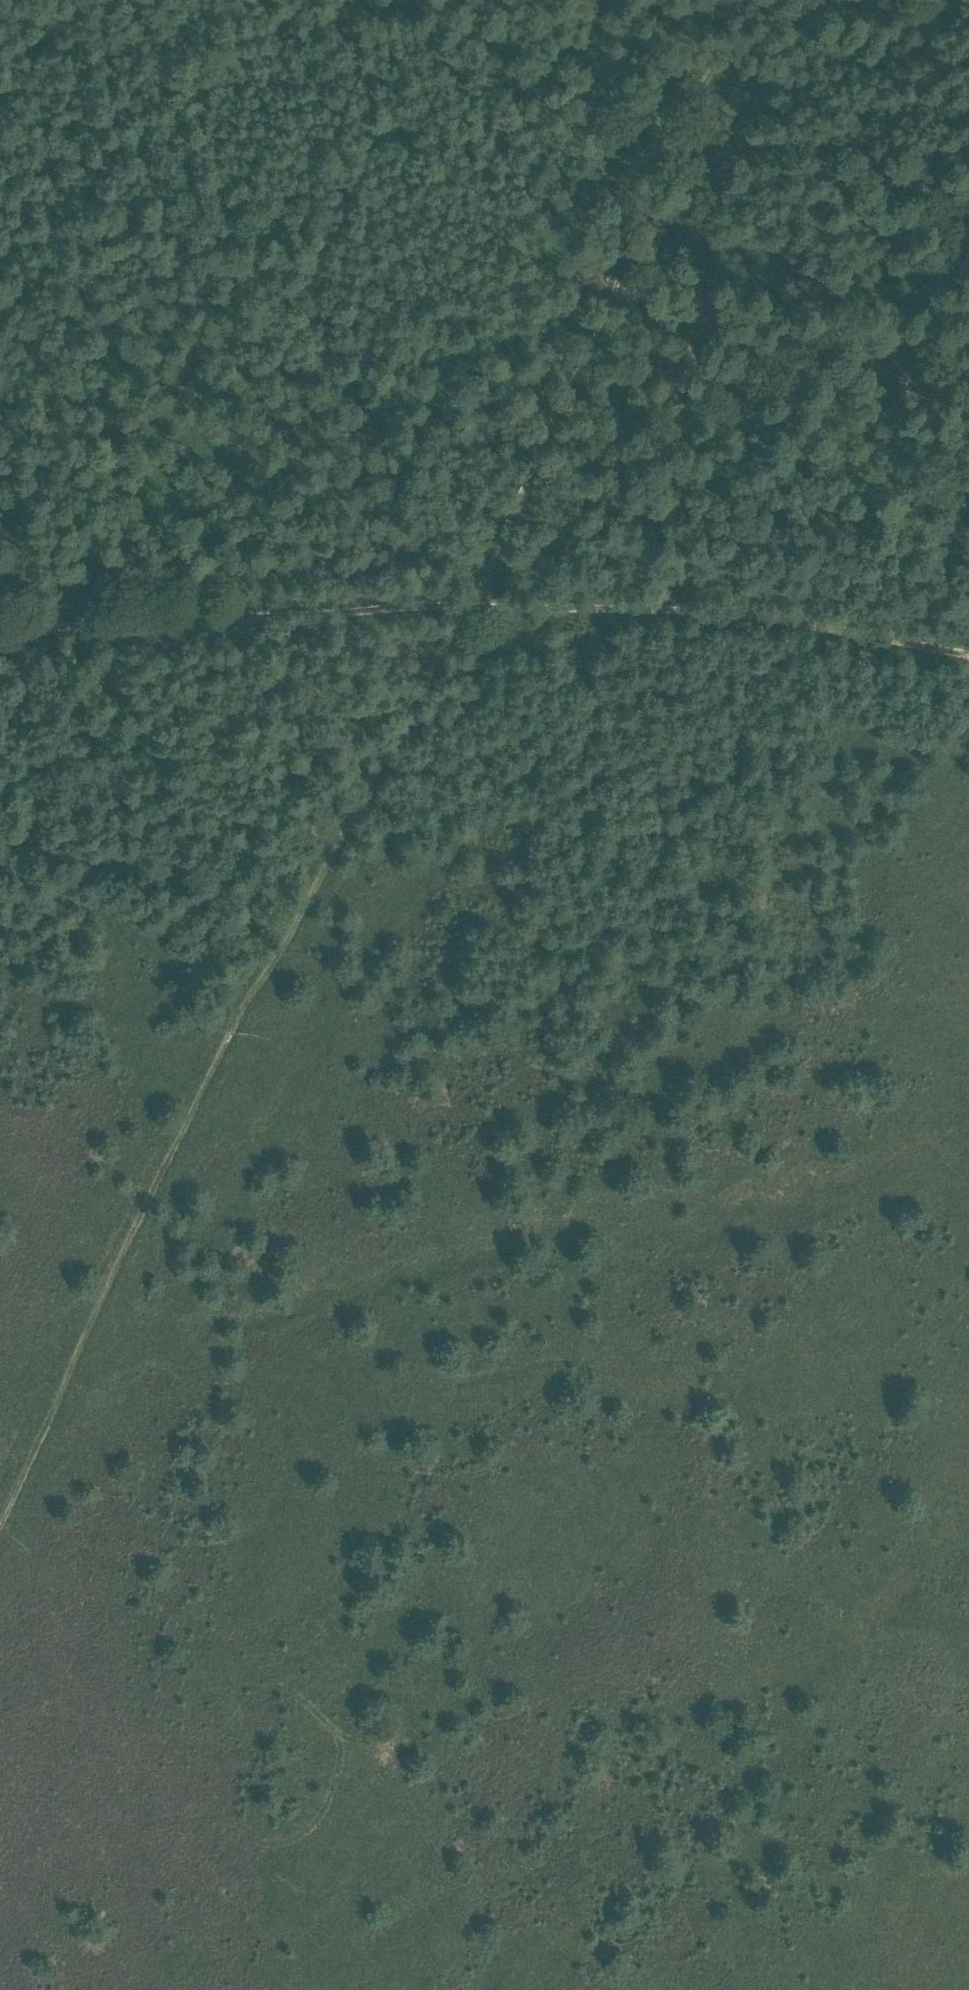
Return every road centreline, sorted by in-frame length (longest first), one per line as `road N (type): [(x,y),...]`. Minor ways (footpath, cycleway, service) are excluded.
road 1 (track): [(0,631),(460,607),(652,608),(968,654)]

